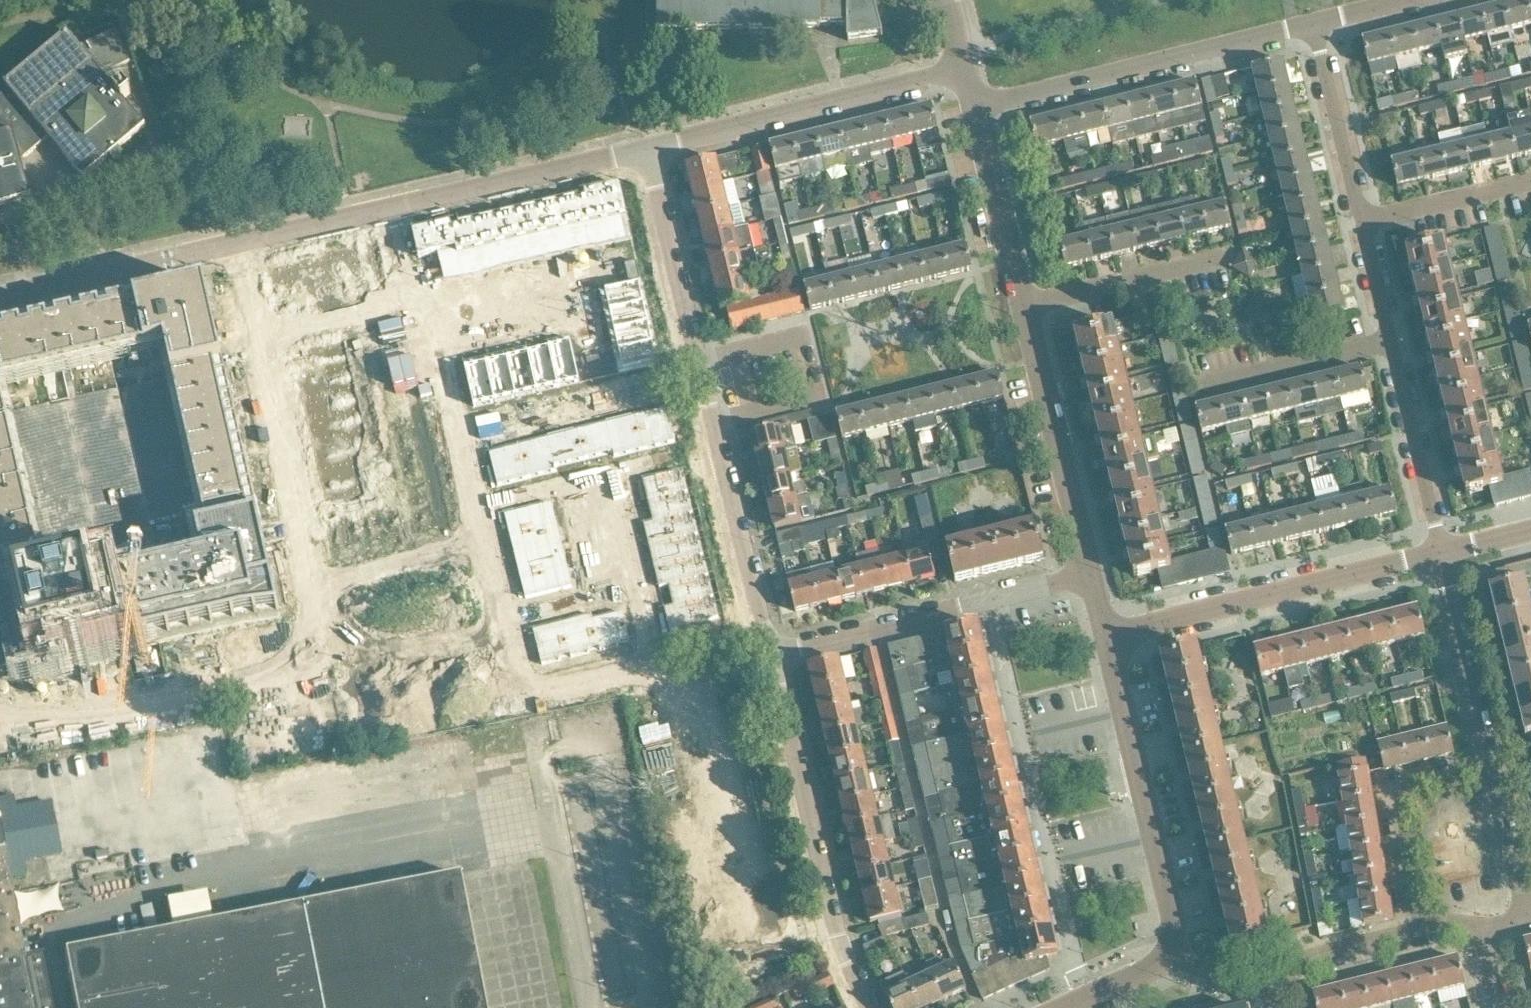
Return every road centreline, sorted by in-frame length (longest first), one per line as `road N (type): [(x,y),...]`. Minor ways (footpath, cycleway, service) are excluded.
road 1 (residential): [(0,297),(645,148)]
road 2 (residential): [(767,654),(645,148)]
road 3 (residential): [(340,736),(731,654),(767,654)]
road 4 (residential): [(340,736),(321,662),(25,730),(0,726)]
road 5 (residential): [(865,1007),(836,941),(767,654)]
road 6 (residential): [(971,109),(1314,24)]
road 7 (residential): [(1102,636),(1442,552)]
road 8 (residential): [(767,654),(1087,576)]
road 9 (residential): [(1163,956),(1169,907),(1102,636)]
road 10 (residential): [(645,148),(961,69)]
road 11 (residential): [(1087,576),(1020,306)]
road 12 (residential): [(1406,935),(1388,788),(1488,759)]
road 13 (residential): [(1442,552),(1391,340)]
road 14 (residential): [(1020,306),(1230,257)]
road 15 (residential): [(1488,759),(1442,552)]
road 16 (residential): [(1020,306),(971,109)]
road 17 (residential): [(1362,221),(1314,24)]
road 18 (residential): [(1391,340),(1198,387)]
road 19 (residential): [(484,546),(305,589)]
road 20 (residential): [(1362,221),(1530,181)]
road 21 (residential): [(1527,919),(1488,759)]
road 22 (unknown): [(484,546),(519,696)]
road 23 (residential): [(1266,989),(1321,956),(1406,935)]
road 24 (residential): [(1391,340),(1362,221)]

